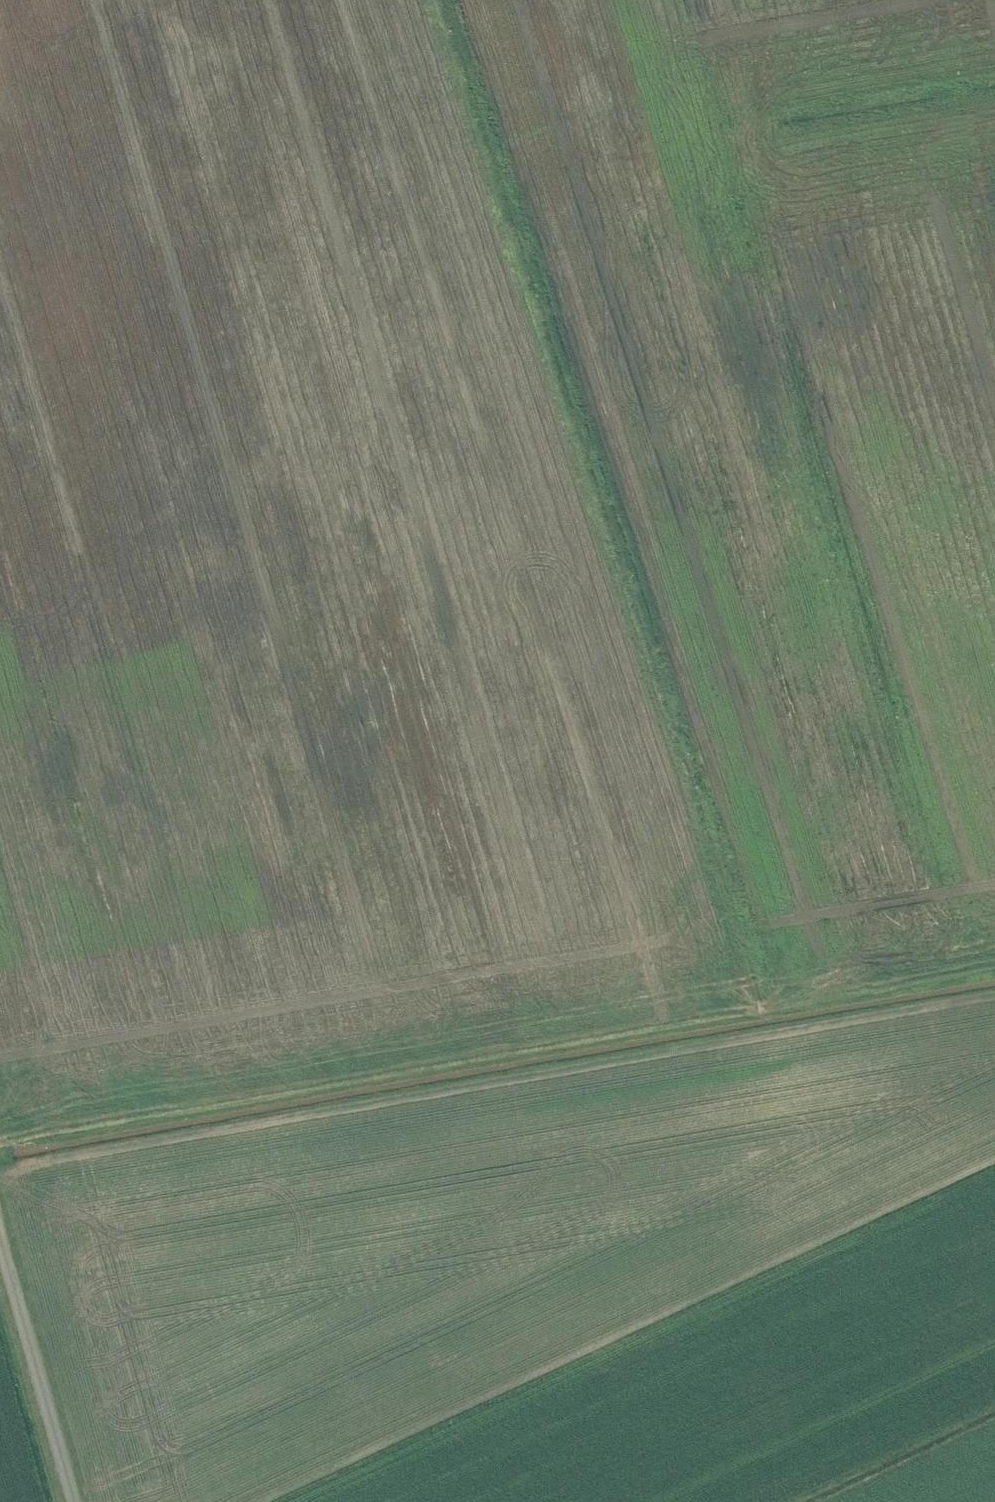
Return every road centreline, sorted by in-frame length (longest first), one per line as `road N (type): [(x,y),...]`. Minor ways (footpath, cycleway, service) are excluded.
road 1 (track): [(76,1501),(0,1232)]

